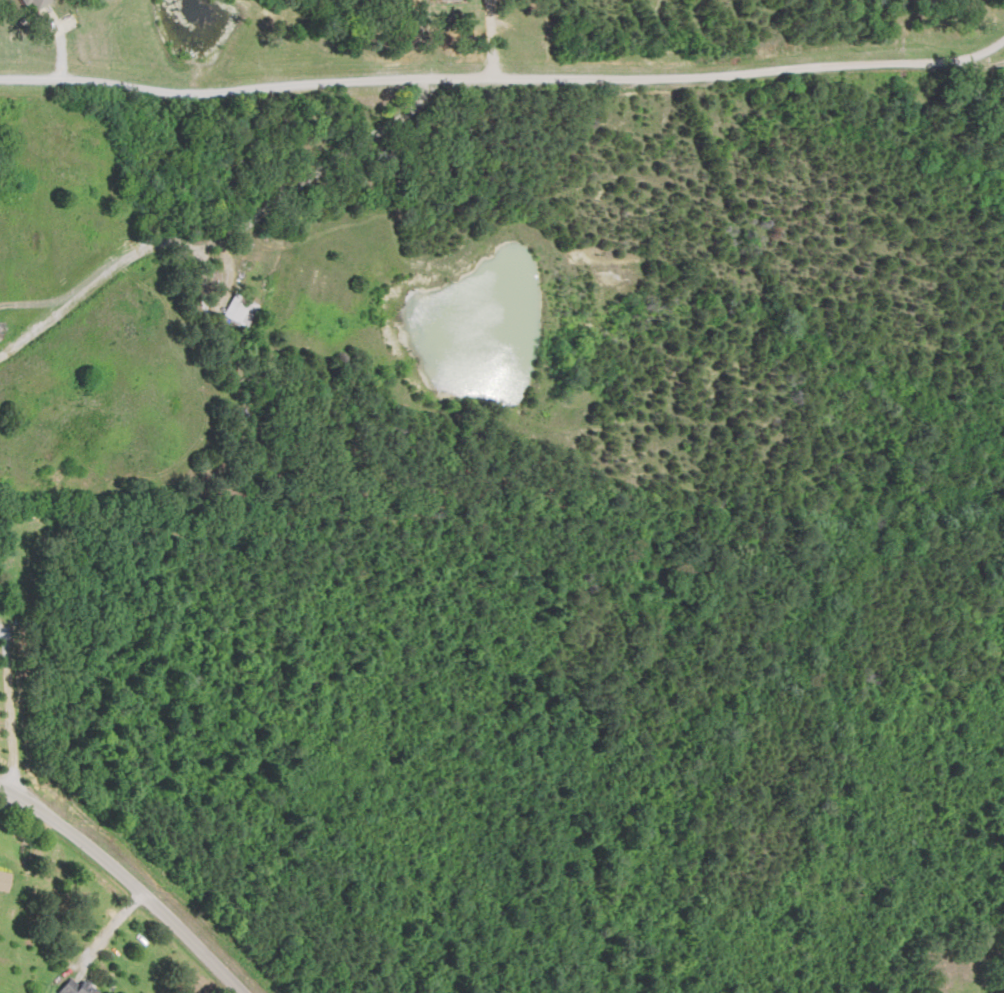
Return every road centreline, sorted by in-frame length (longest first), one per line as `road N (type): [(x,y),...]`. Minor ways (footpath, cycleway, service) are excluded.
road 1 (residential): [(253,992),(157,891),(33,795),(0,780)]

